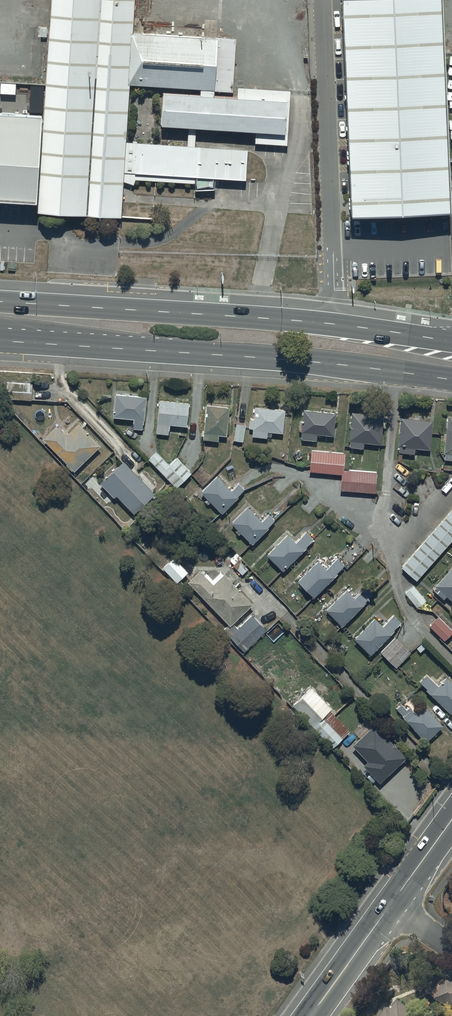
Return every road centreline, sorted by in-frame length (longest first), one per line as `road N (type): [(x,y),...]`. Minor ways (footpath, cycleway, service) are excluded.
road 1 (primary): [(0,302),(316,323),(451,341)]
road 2 (primary): [(451,380),(0,341)]
road 3 (secondary): [(312,1015),(389,905)]

